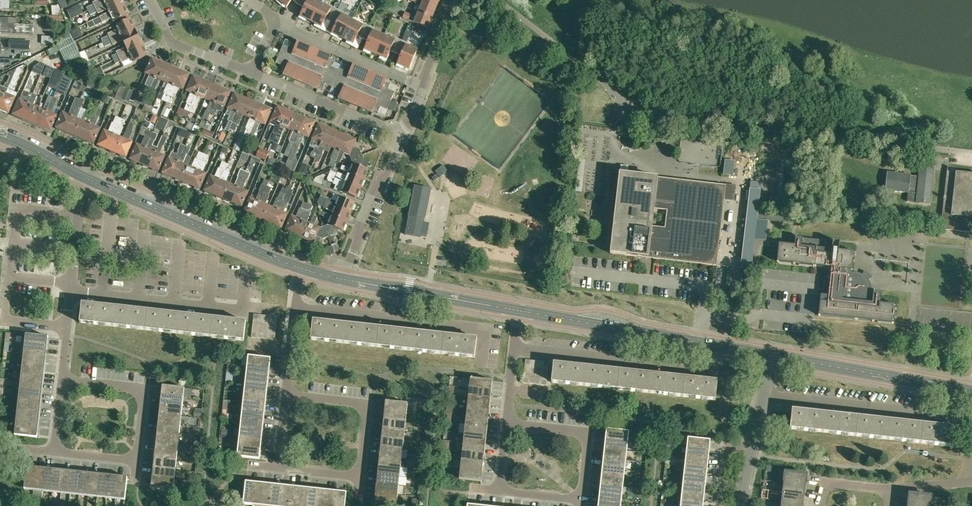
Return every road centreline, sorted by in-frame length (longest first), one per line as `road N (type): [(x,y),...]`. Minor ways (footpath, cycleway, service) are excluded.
road 1 (tertiary): [(773,355),(518,310)]
road 2 (tertiary): [(300,268),(86,179)]
road 3 (residential): [(481,367),(485,331),(294,310)]
road 4 (residential): [(971,421),(764,396)]
road 5 (residential): [(275,313),(73,287)]
road 6 (residential): [(716,372),(514,348)]
road 7 (tertiary): [(971,391),(773,355)]
road 8 (tertiary): [(518,310),(343,279)]
road 9 (residential): [(276,19),(424,87)]
road 10 (residential): [(402,137),(253,74)]
road 11 (residential): [(360,477),(367,404),(285,396)]
road 12 (residential): [(137,461),(145,389),(63,380)]
road 13 (residential): [(581,503),(589,434),(506,425)]
road 14 (residential): [(253,74),(171,41),(151,0)]
road 15 (residential): [(355,248),(402,137)]

